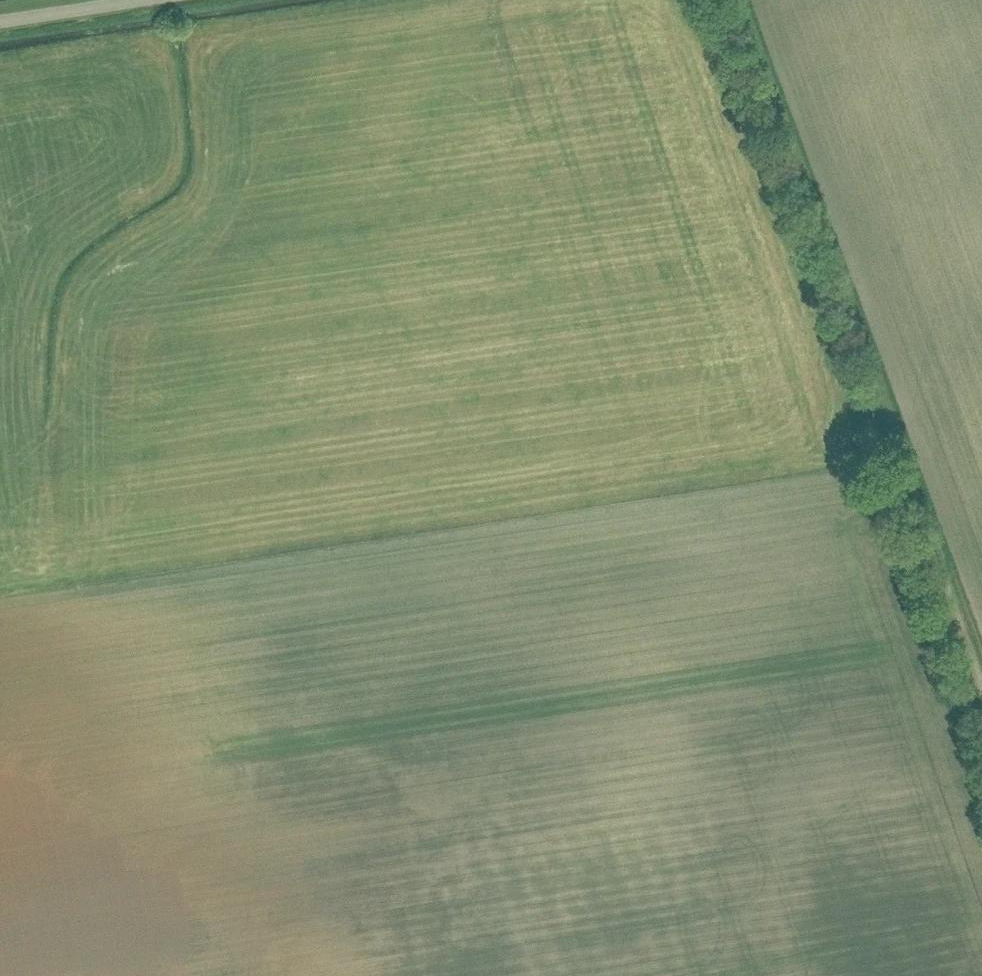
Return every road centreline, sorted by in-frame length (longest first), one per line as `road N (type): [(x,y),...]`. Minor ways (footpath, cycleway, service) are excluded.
road 1 (unclassified): [(119,0),(0,18)]

